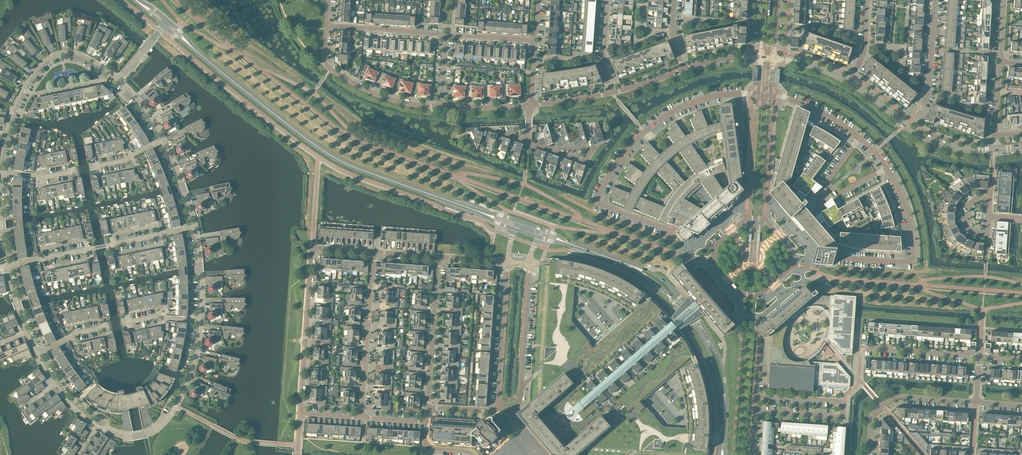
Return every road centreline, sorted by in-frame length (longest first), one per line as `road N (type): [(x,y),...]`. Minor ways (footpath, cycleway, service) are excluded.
road 1 (tertiary): [(482,213),(335,158),(197,52)]
road 2 (residential): [(673,232),(599,204),(606,178),(670,113),(712,97),(758,95)]
road 3 (residential): [(749,217),(715,244),(713,260),(740,294),(757,296),(790,268),(792,251),(763,218)]
road 4 (residential): [(838,248),(841,258),(913,263),(908,216),(886,167)]
road 5 (tertiary): [(724,403),(719,358),(698,319),(659,278),(631,265)]
road 6 (tertiary): [(631,265),(692,322),(724,403)]
road 7 (residential): [(994,149),(932,141),(848,80)]
road 8 (residential): [(5,134),(23,90),(52,56),(80,55),(118,80)]
road 9 (residential): [(362,417),(374,252)]
road 10 (residential): [(499,402),(509,410),(519,401),(529,263)]
road 11 (residential): [(300,413),(313,249)]
road 12 (residential): [(868,454),(871,417),(894,396),(976,402)]
road 13 (residential): [(439,257),(428,407)]
road 14 (residential): [(134,437),(158,428),(176,406),(193,368),(200,321)]
road 15 (residential): [(508,262),(499,402)]
road 16 (residential): [(859,137),(827,181),(837,194),(886,167)]
road 17 (residential): [(758,95),(749,217)]
road 18 (residential): [(763,218),(770,96)]
road 19 (residential): [(446,38),(327,25)]

